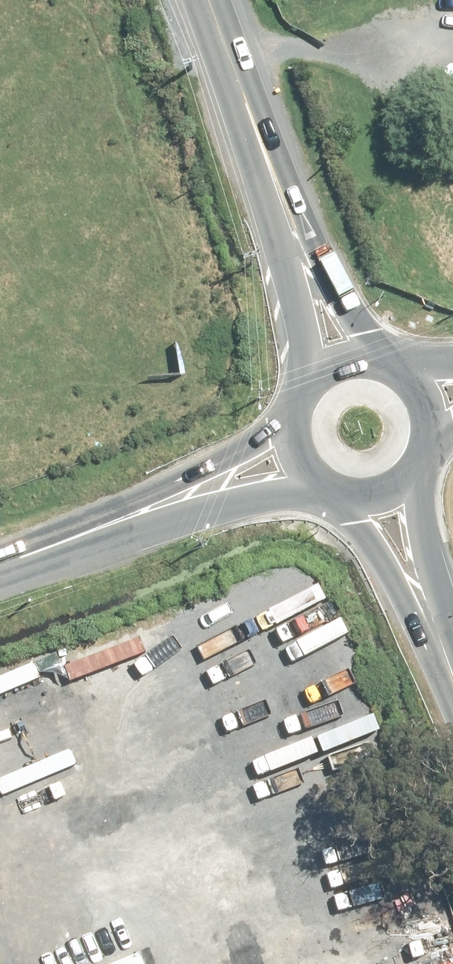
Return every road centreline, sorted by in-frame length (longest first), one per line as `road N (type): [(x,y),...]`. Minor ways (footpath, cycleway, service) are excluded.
road 1 (secondary): [(266,164),(376,363)]
road 2 (secondary): [(321,374),(266,164)]
road 3 (secondary): [(318,475),(136,515)]
road 4 (secondary): [(136,515),(295,428)]
road 5 (secondary): [(205,0),(266,164)]
road 6 (secondary): [(409,469),(433,639)]
road 7 (secondary): [(433,639),(351,490)]
road 8 (secondary): [(136,515),(0,563)]

